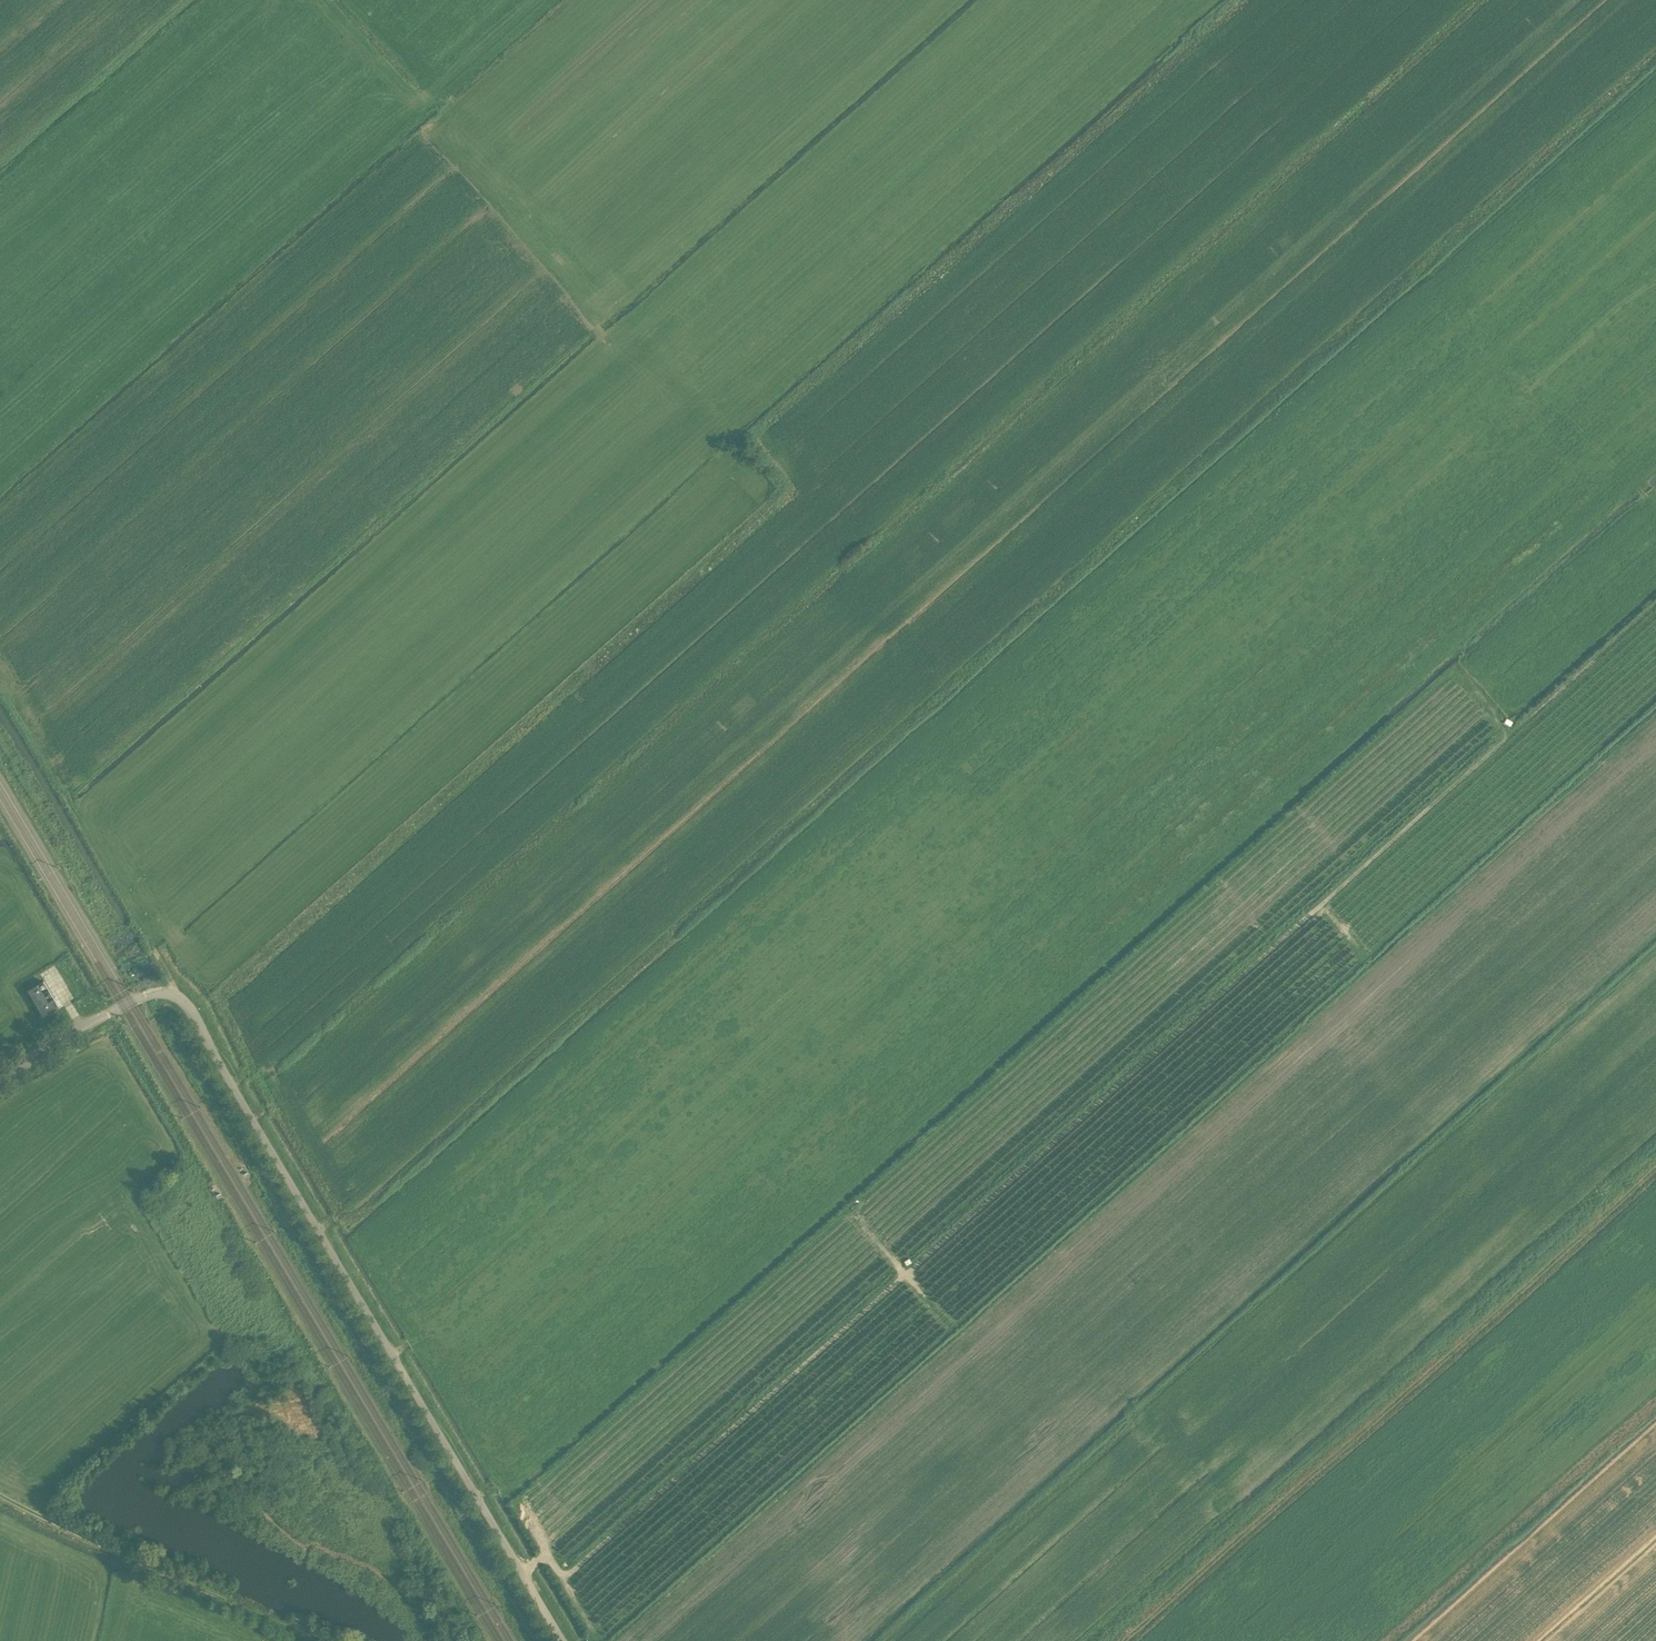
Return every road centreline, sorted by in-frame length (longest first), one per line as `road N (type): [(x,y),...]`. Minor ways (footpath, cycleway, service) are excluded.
road 1 (track): [(522,1573),(550,1556),(563,1579),(1507,736)]
road 2 (unclassified): [(562,1640),(186,1003),(163,992),(131,1002),(74,1028),(0,1081)]
road 3 (track): [(0,1495),(121,1557),(324,1640)]

